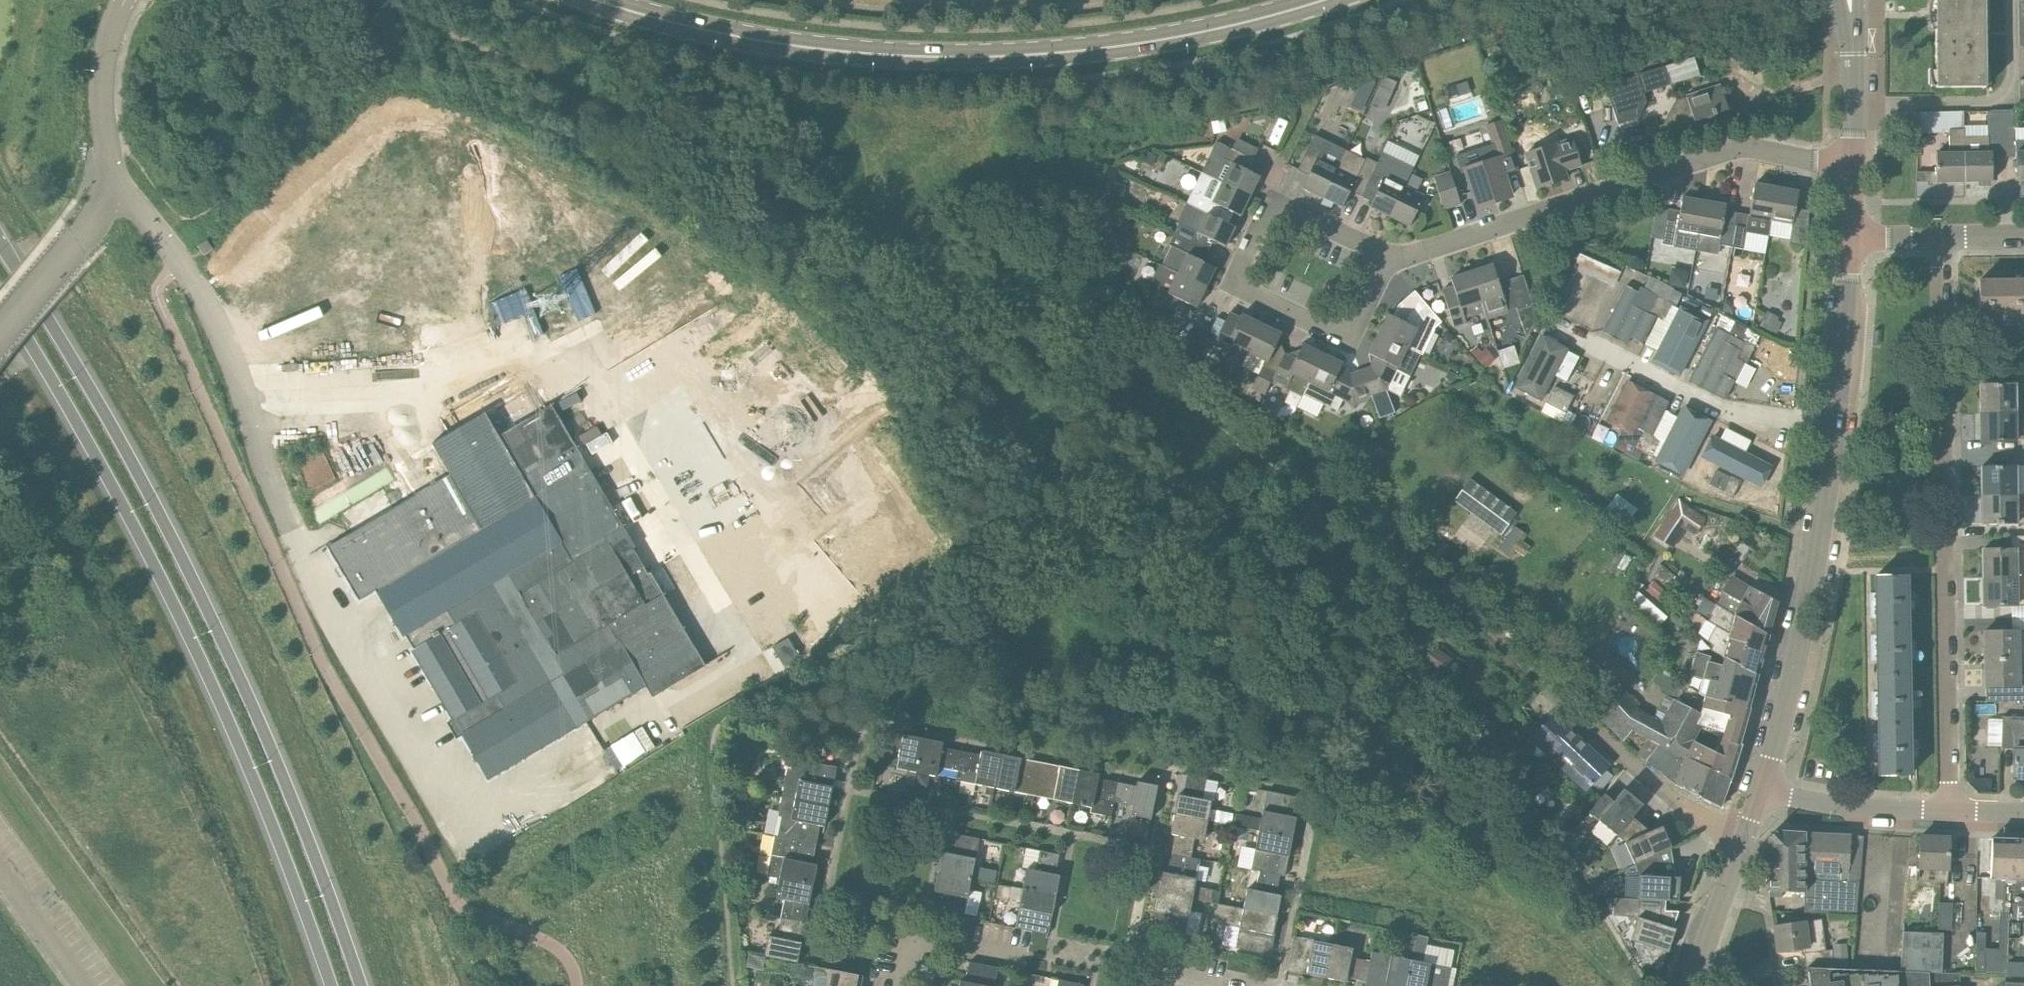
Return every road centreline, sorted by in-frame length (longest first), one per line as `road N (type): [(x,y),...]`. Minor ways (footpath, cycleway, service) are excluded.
road 1 (primary): [(360,985),(275,758),(155,498),(0,233)]
road 2 (primary): [(0,292),(130,513),(241,767),(325,985)]
road 3 (tertiary): [(1327,0),(1151,42),(996,57),(814,50),(596,0)]
road 4 (residential): [(1949,811),(1941,237)]
road 5 (residential): [(1382,263),(1728,151),(1853,166)]
road 6 (residential): [(1763,788),(1811,572),(1832,421)]
road 7 (track): [(0,731),(181,985)]
road 8 (residential): [(1832,421),(1722,410),(1582,340)]
road 9 (residential): [(1746,840),(1662,789),(1579,715)]
road 10 (residential): [(1382,263),(1376,250),(1277,208),(1264,218),(1241,280)]
road 11 (residential): [(1241,280),(1342,332),(1358,321),(1382,263)]
road 12 (unclassified): [(0,330),(84,229),(112,174)]
road 13 (residential): [(1949,811),(1820,803),(1763,788)]
road 14 (residential): [(1832,421),(1849,239)]
road 15 (unclassified): [(112,174),(102,86),(125,0)]
road 16 (residential): [(896,985),(905,937),(1022,960)]
road 17 (residential): [(1853,166),(1852,16)]
road 18 (residential): [(1698,962),(1746,840)]

